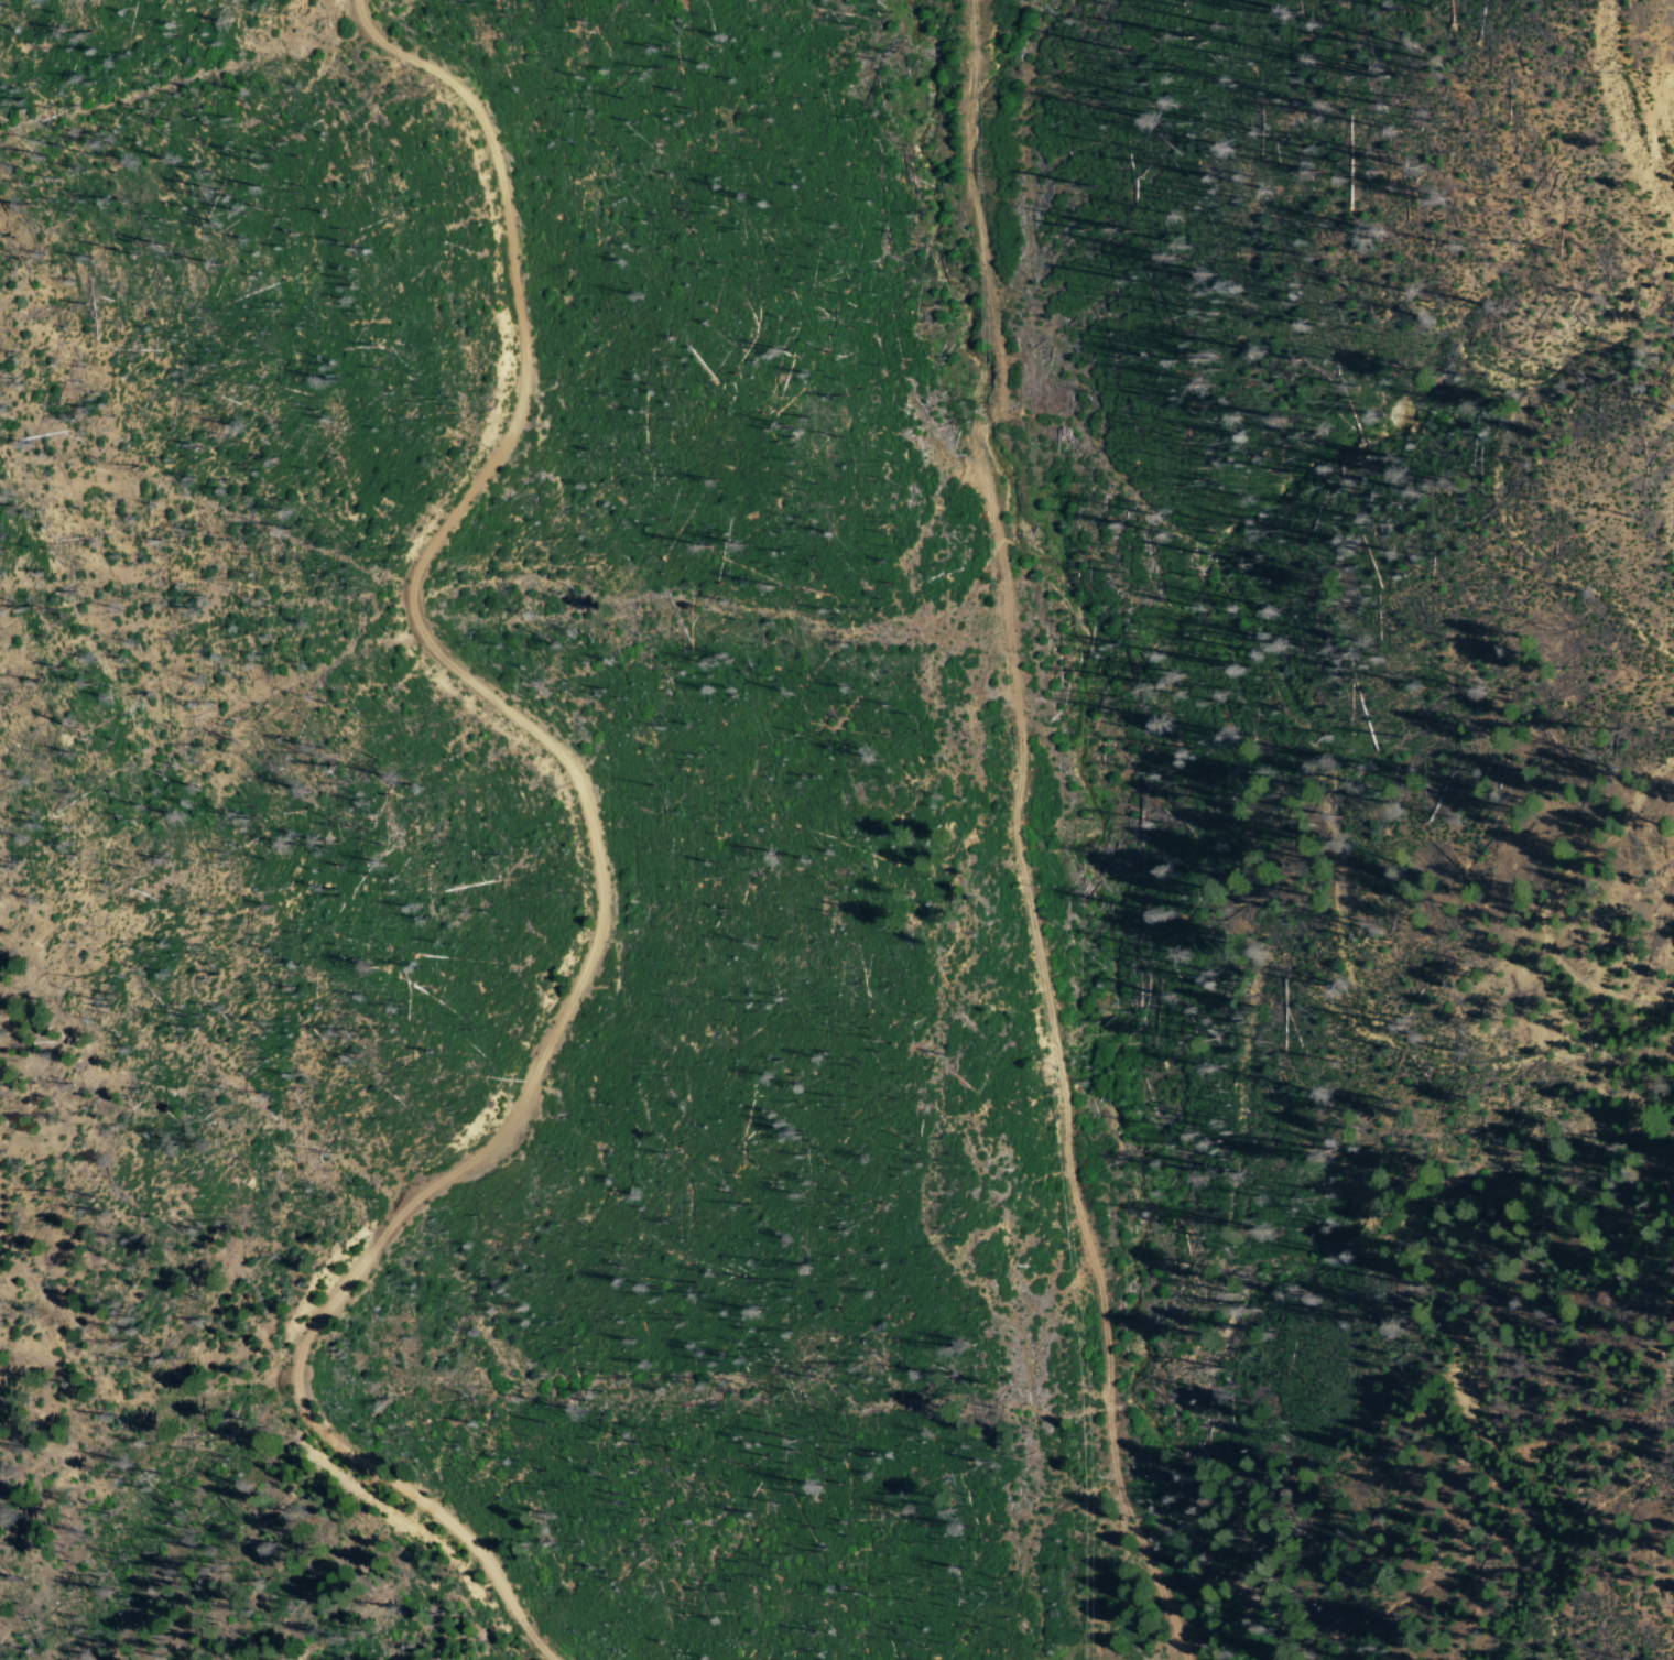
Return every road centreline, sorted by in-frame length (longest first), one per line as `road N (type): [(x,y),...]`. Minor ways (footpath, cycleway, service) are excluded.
road 1 (track): [(552,1659),(436,1510),(318,1439),(300,1417),(292,1378),(313,1327),(389,1218),(418,1190),(488,1148),(521,1105),(574,1000),(607,903),(579,779),(417,629),(414,573),(514,426),(522,397),(520,307),(496,152),(464,90),(379,40),(360,0)]
road 2 (track): [(1185,1659),(1109,1436),(1099,1292),(1013,832),(1018,710),(977,443)]

